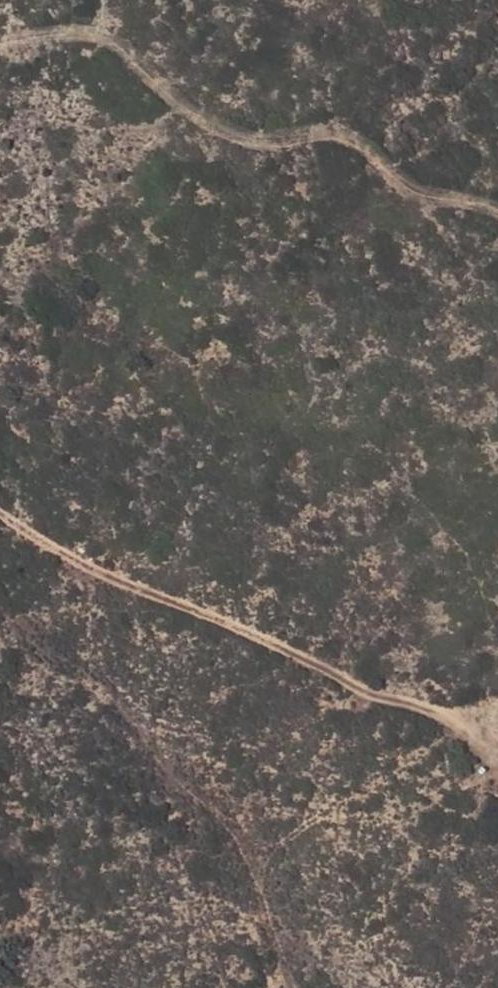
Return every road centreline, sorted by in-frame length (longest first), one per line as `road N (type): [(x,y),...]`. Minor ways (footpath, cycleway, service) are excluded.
road 1 (track): [(0,511),(116,573),(460,725),(497,695)]
road 2 (track): [(0,43),(90,41),(264,150),(352,141),(412,189),(497,210)]

